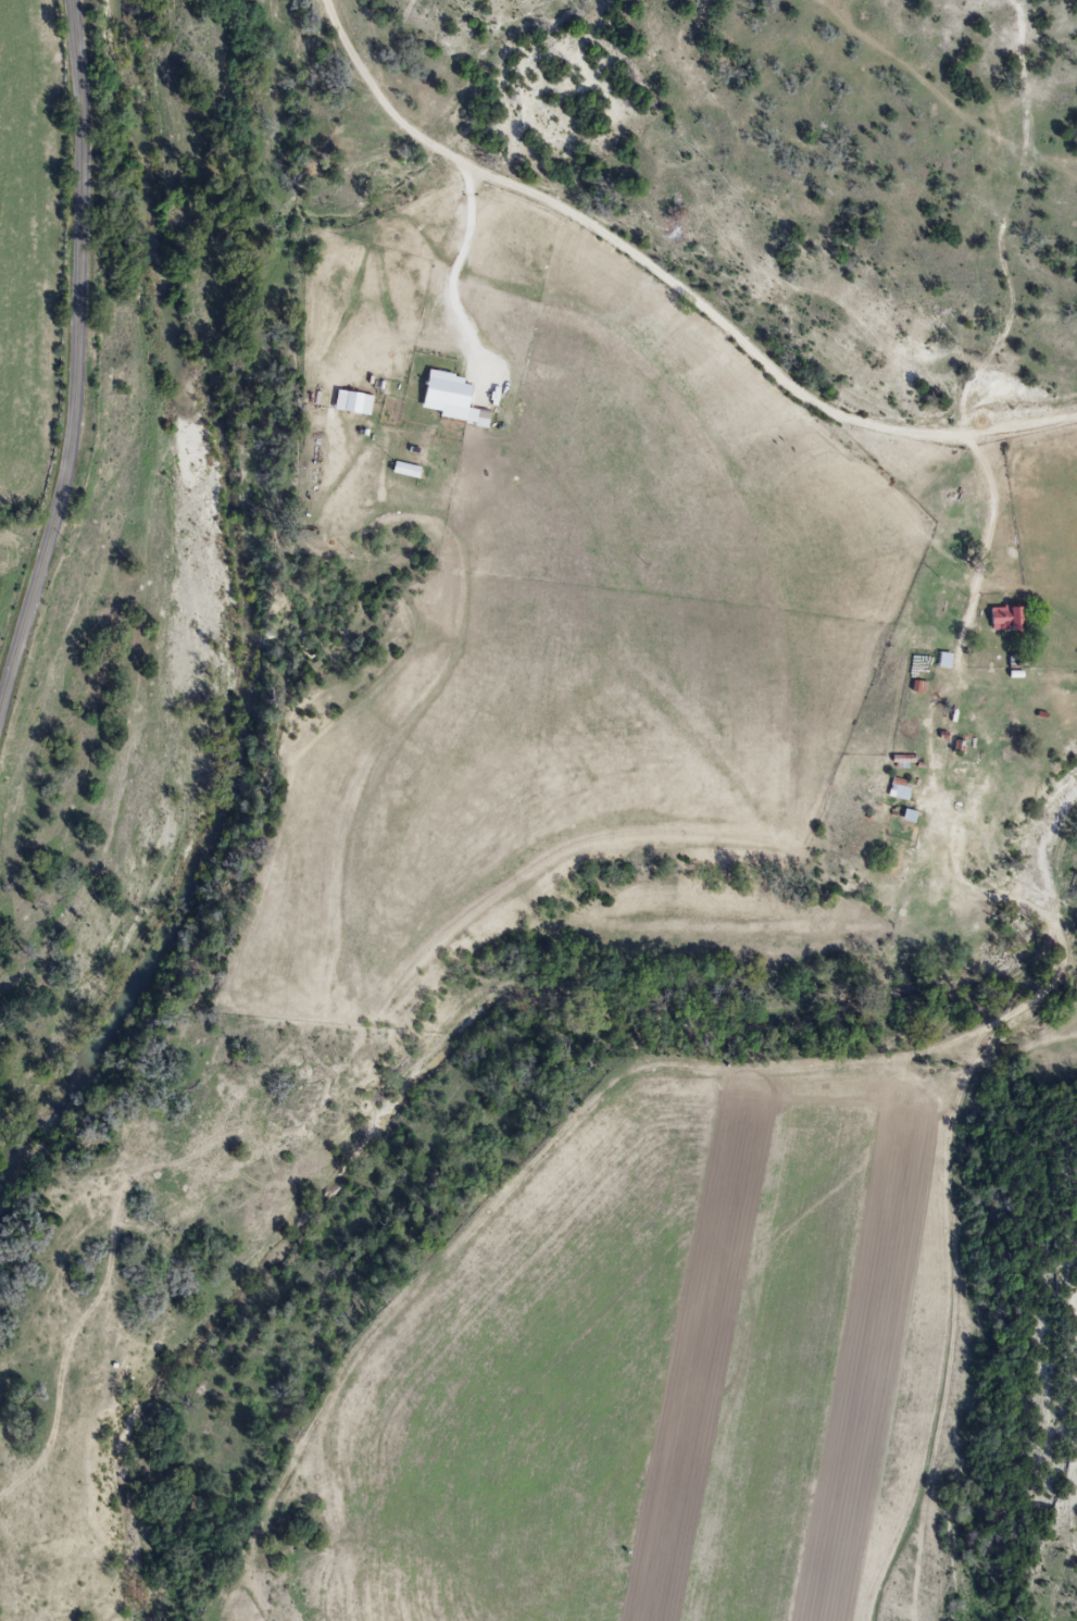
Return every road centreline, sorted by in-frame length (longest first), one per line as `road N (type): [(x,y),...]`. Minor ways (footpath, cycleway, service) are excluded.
road 1 (tertiary): [(0,707),(73,441),(75,104),(66,0)]

